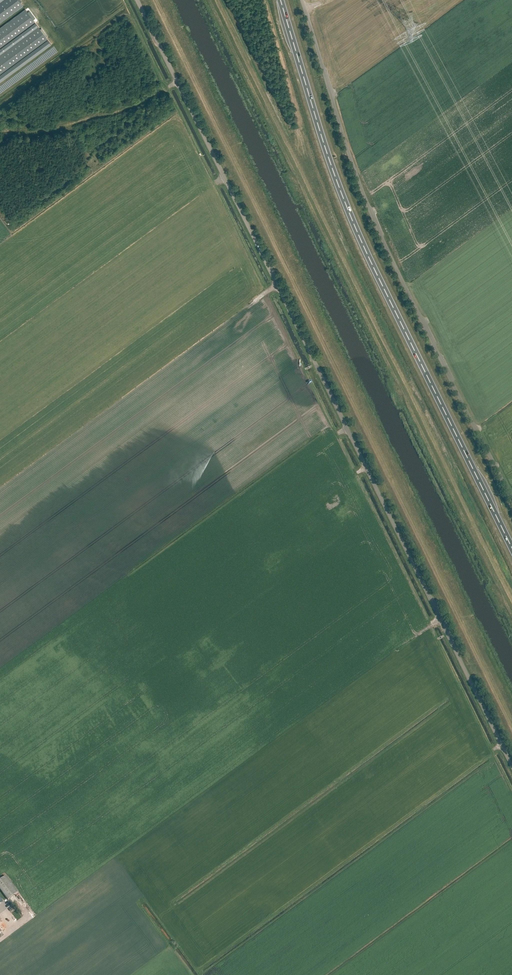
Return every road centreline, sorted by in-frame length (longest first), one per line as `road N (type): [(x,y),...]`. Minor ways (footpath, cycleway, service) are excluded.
road 1 (unclassified): [(511,765),(137,0)]
road 2 (trunk): [(511,547),(364,246),(281,0)]
road 3 (unclassified): [(511,502),(363,195),(302,0)]
road 4 (track): [(177,83),(135,107),(56,129),(0,131)]

